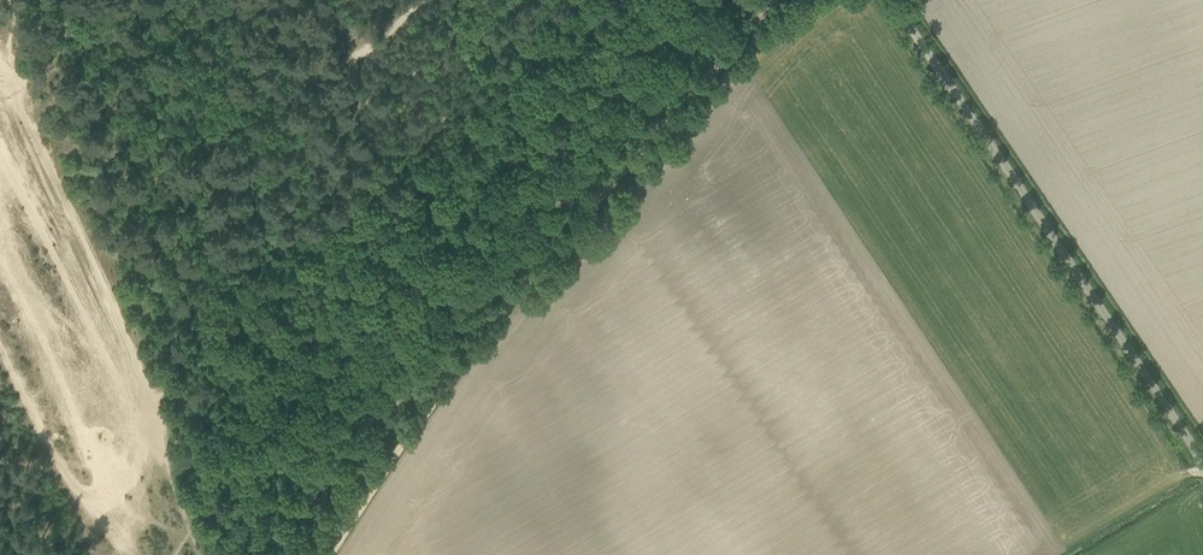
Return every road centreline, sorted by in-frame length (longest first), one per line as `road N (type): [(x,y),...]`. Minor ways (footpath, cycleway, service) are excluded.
road 1 (track): [(757,18),(520,298),(337,554)]
road 2 (unclassified): [(1202,470),(891,0)]
road 3 (track): [(0,156),(128,396)]
road 4 (track): [(211,554),(128,396)]

